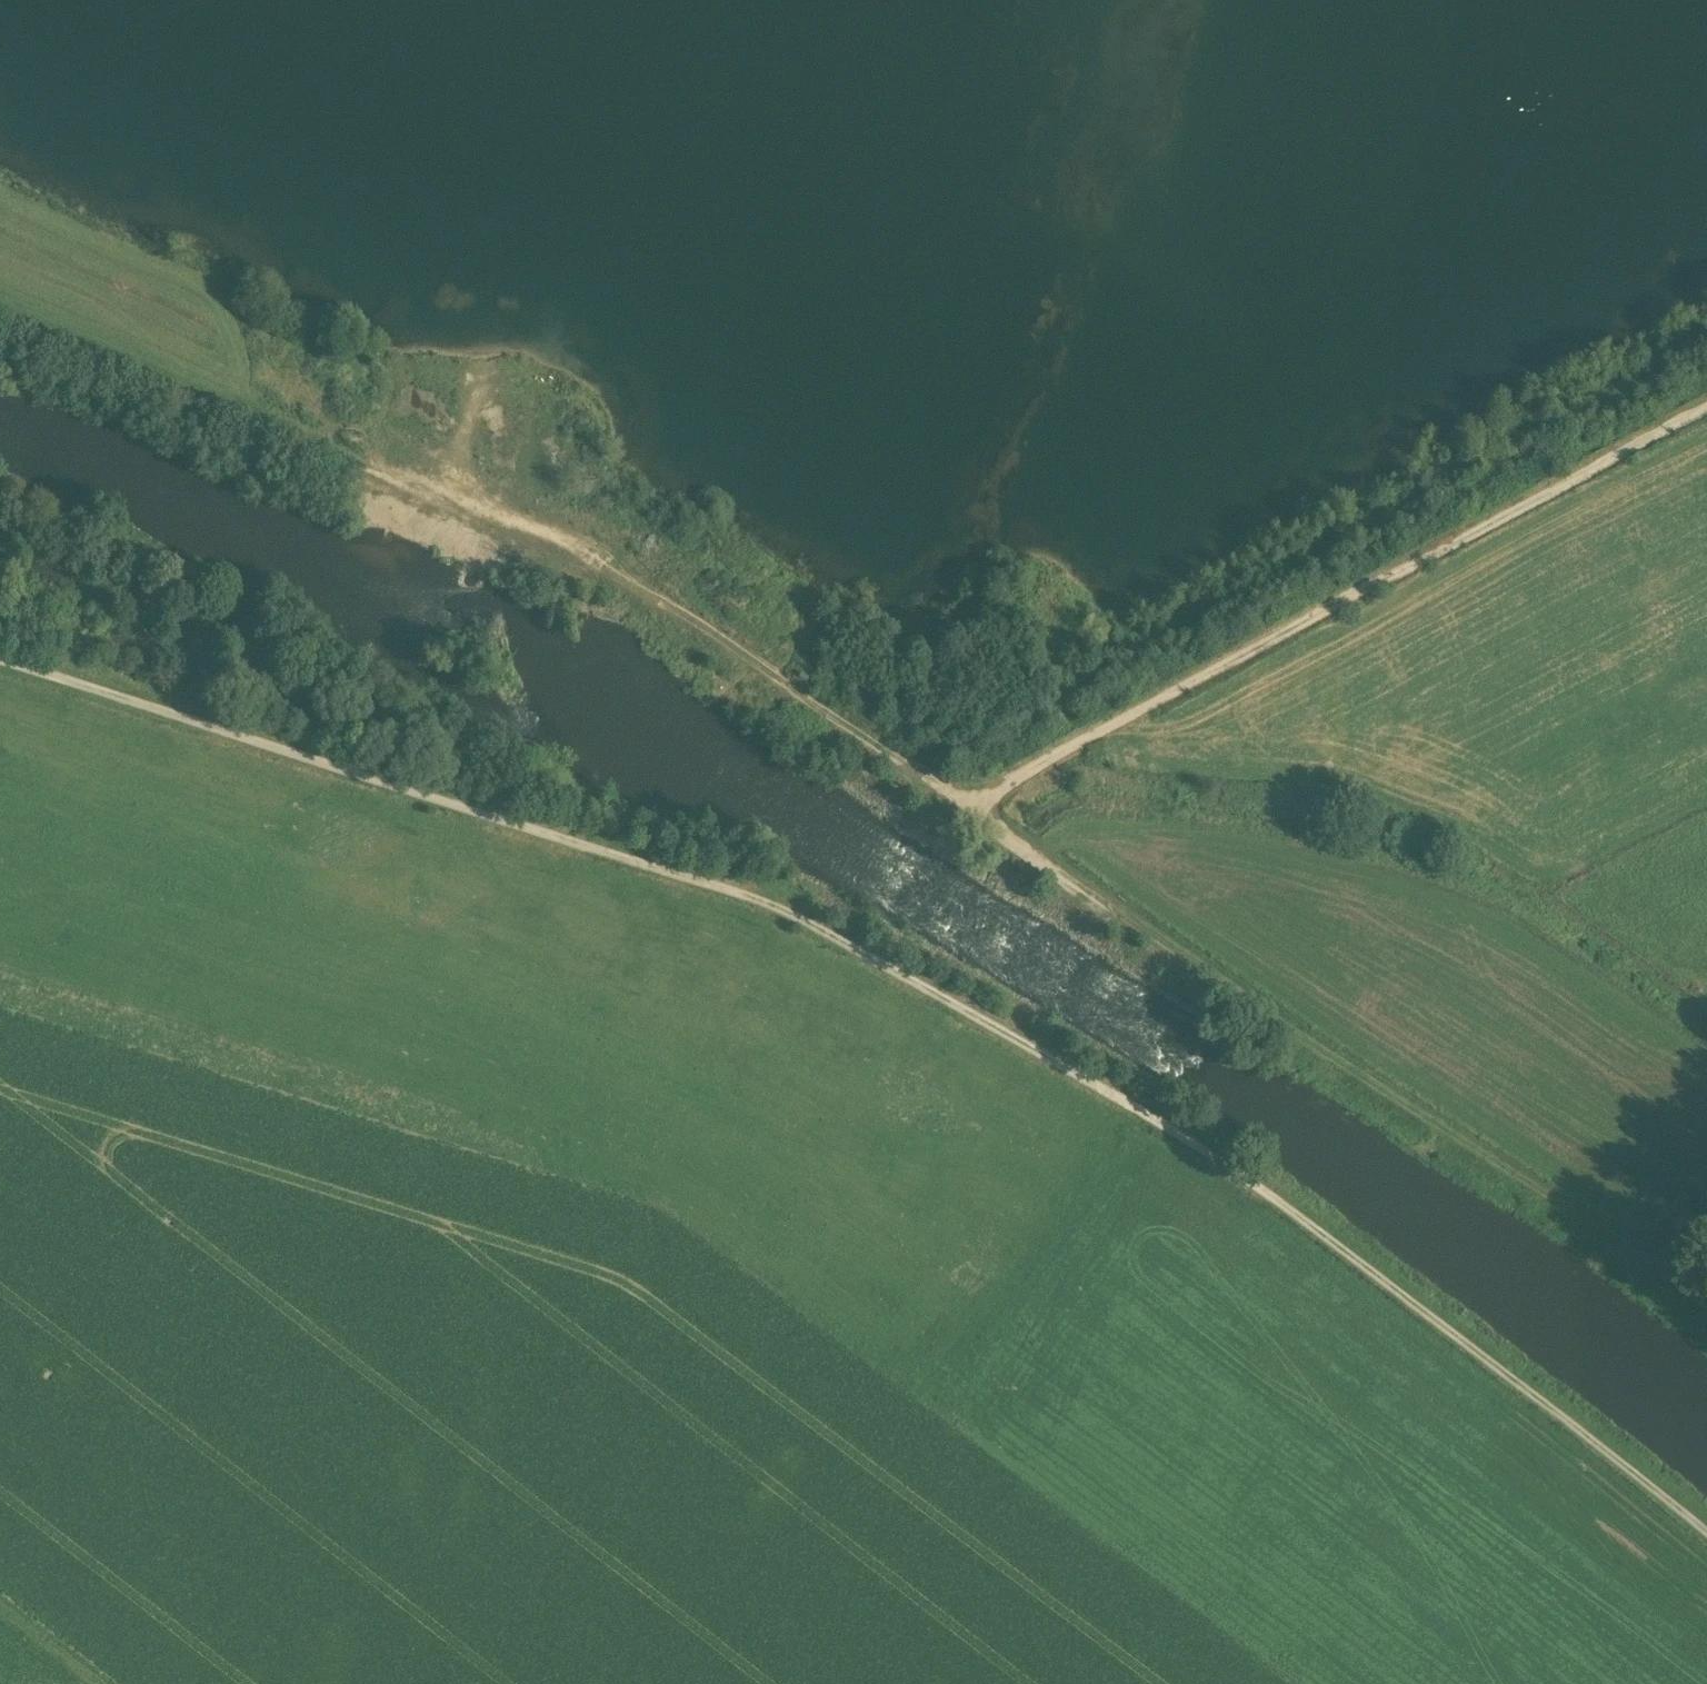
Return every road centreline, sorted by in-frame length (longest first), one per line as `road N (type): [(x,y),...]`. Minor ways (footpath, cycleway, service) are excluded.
road 1 (track): [(0,676),(792,915),(1247,1180),(1706,1534)]
road 2 (track): [(971,805),(1706,408)]

